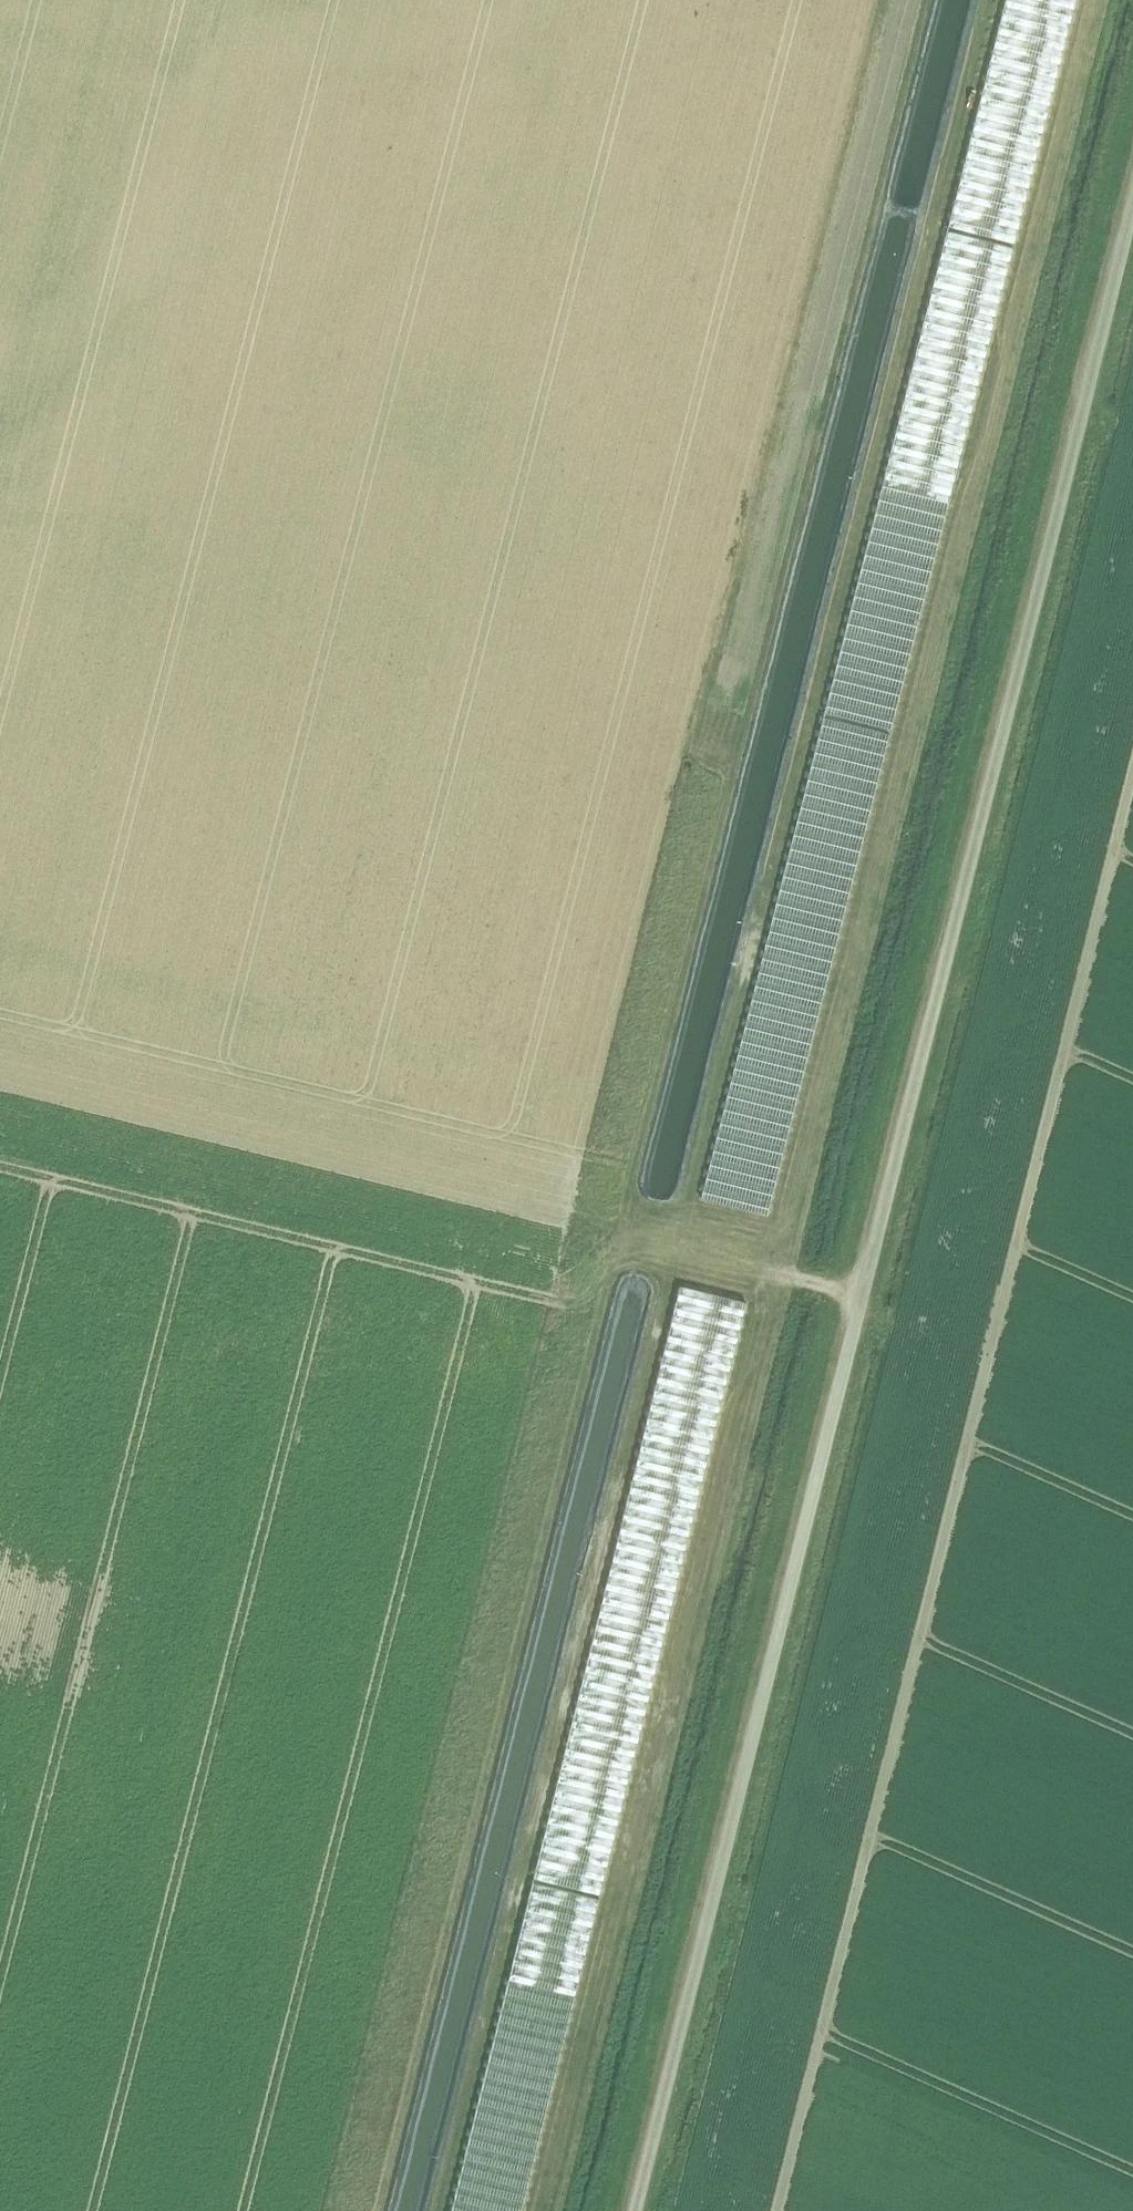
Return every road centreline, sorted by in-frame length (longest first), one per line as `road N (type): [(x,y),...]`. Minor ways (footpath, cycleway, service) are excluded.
road 1 (unclassified): [(638,2210),(1132,214)]

